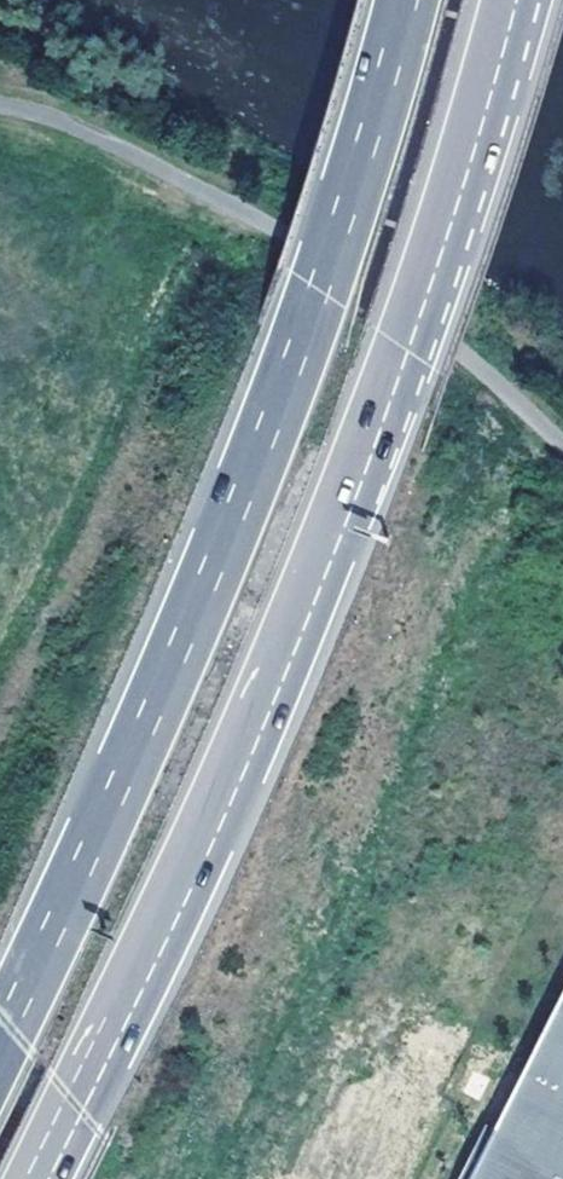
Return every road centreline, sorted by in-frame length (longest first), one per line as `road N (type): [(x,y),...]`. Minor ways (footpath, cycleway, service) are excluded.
road 1 (motorway): [(38,1178),(218,807),(323,560),(405,347),(514,0)]
road 2 (motorway): [(407,0),(319,283),(212,571),(0,1042)]

